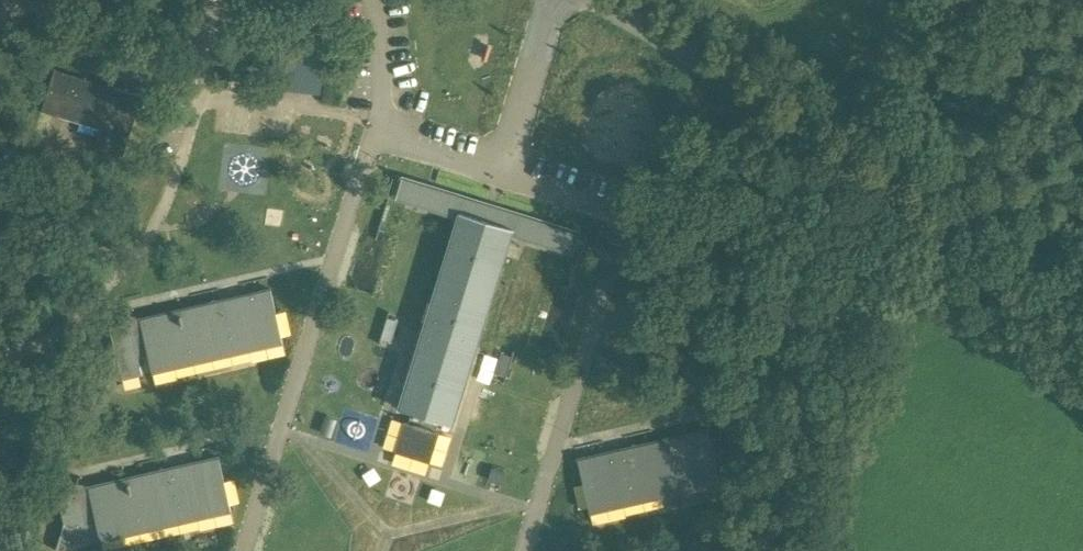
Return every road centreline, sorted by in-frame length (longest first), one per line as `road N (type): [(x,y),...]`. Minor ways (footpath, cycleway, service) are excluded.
road 1 (residential): [(761,550),(875,183)]
road 2 (unclassified): [(875,183),(599,0)]
road 3 (unclassified): [(1082,317),(875,183)]

